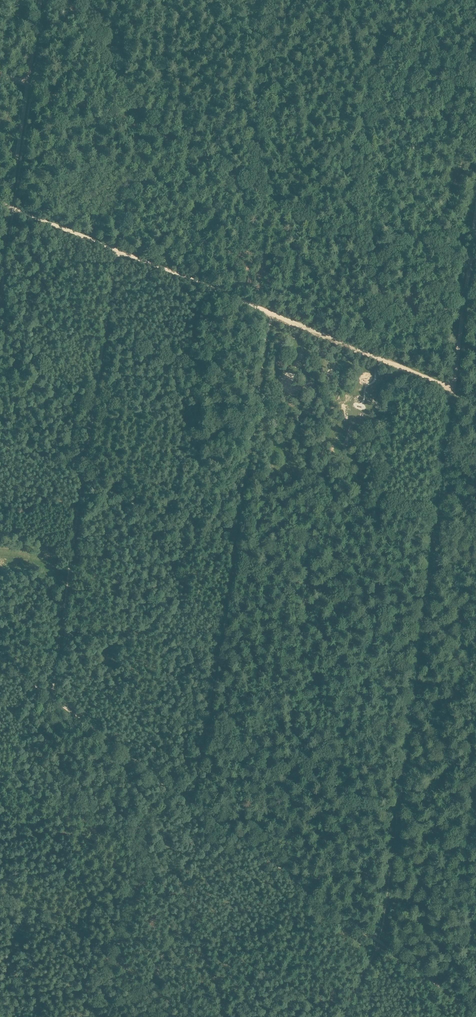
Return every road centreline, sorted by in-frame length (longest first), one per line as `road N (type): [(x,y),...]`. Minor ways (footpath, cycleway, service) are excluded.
road 1 (track): [(165,0),(156,82),(116,251),(51,697)]
road 2 (track): [(0,433),(232,555),(422,624)]
road 3 (track): [(384,259),(138,117),(0,73)]
road 4 (track): [(346,345),(9,206)]
road 5 (track): [(380,942),(425,604)]
road 6 (track): [(243,483),(192,801)]
road 7 (track): [(271,0),(231,296)]
road 8 (track): [(167,782),(105,983),(151,1016)]
road 9 (track): [(386,0),(350,239)]
road 10 (track): [(404,242),(384,259),(380,285),(403,316),(429,319),(458,293),(459,266),(443,245),(417,238)]
road 11 (track): [(192,801),(380,942)]
road 12 (track): [(38,0),(9,206)]
road 13 (track): [(0,658),(167,782)]
road 14 (track): [(205,729),(395,809)]
road 15 (track): [(271,313),(243,483)]
road 16 (track): [(435,528),(452,388)]
road 17 (track): [(434,241),(475,115)]
road 18 (track): [(380,942),(475,1016)]

